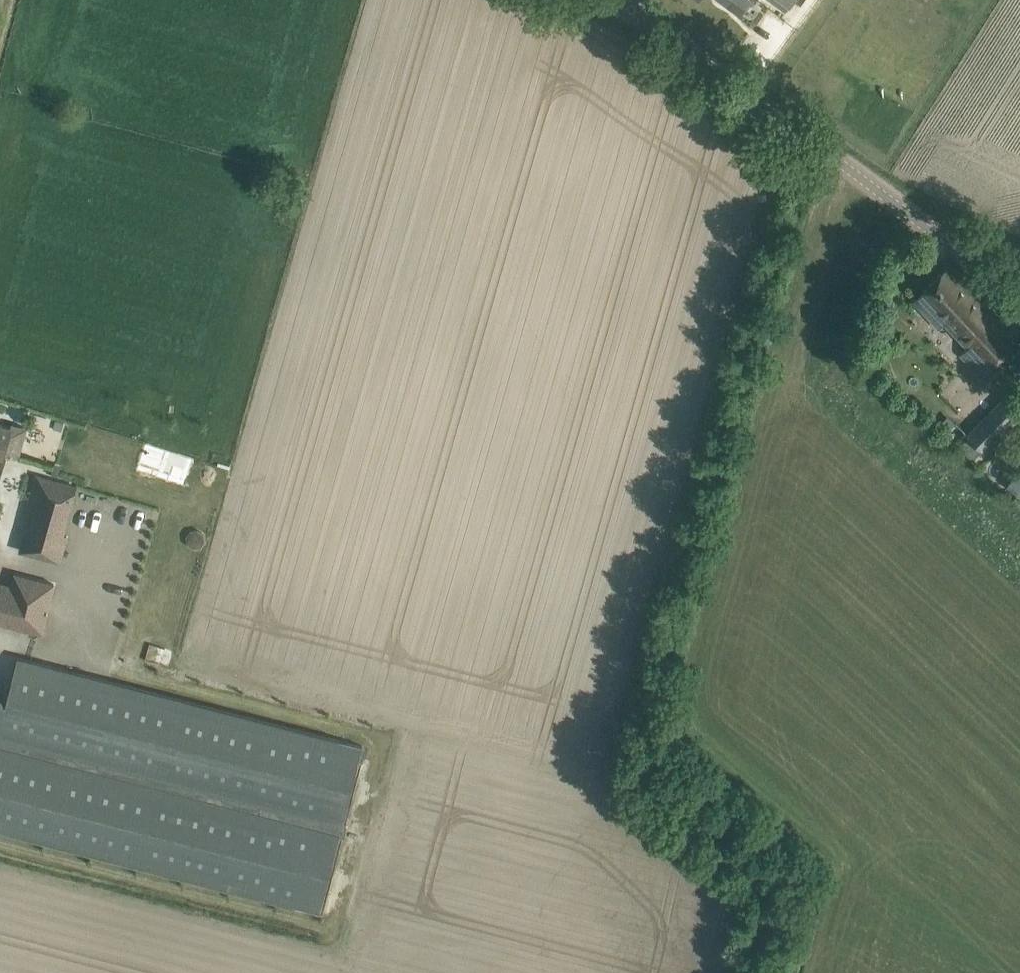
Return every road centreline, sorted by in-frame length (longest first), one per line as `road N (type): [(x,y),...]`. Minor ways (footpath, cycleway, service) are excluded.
road 1 (unclassified): [(1019,290),(634,0)]

